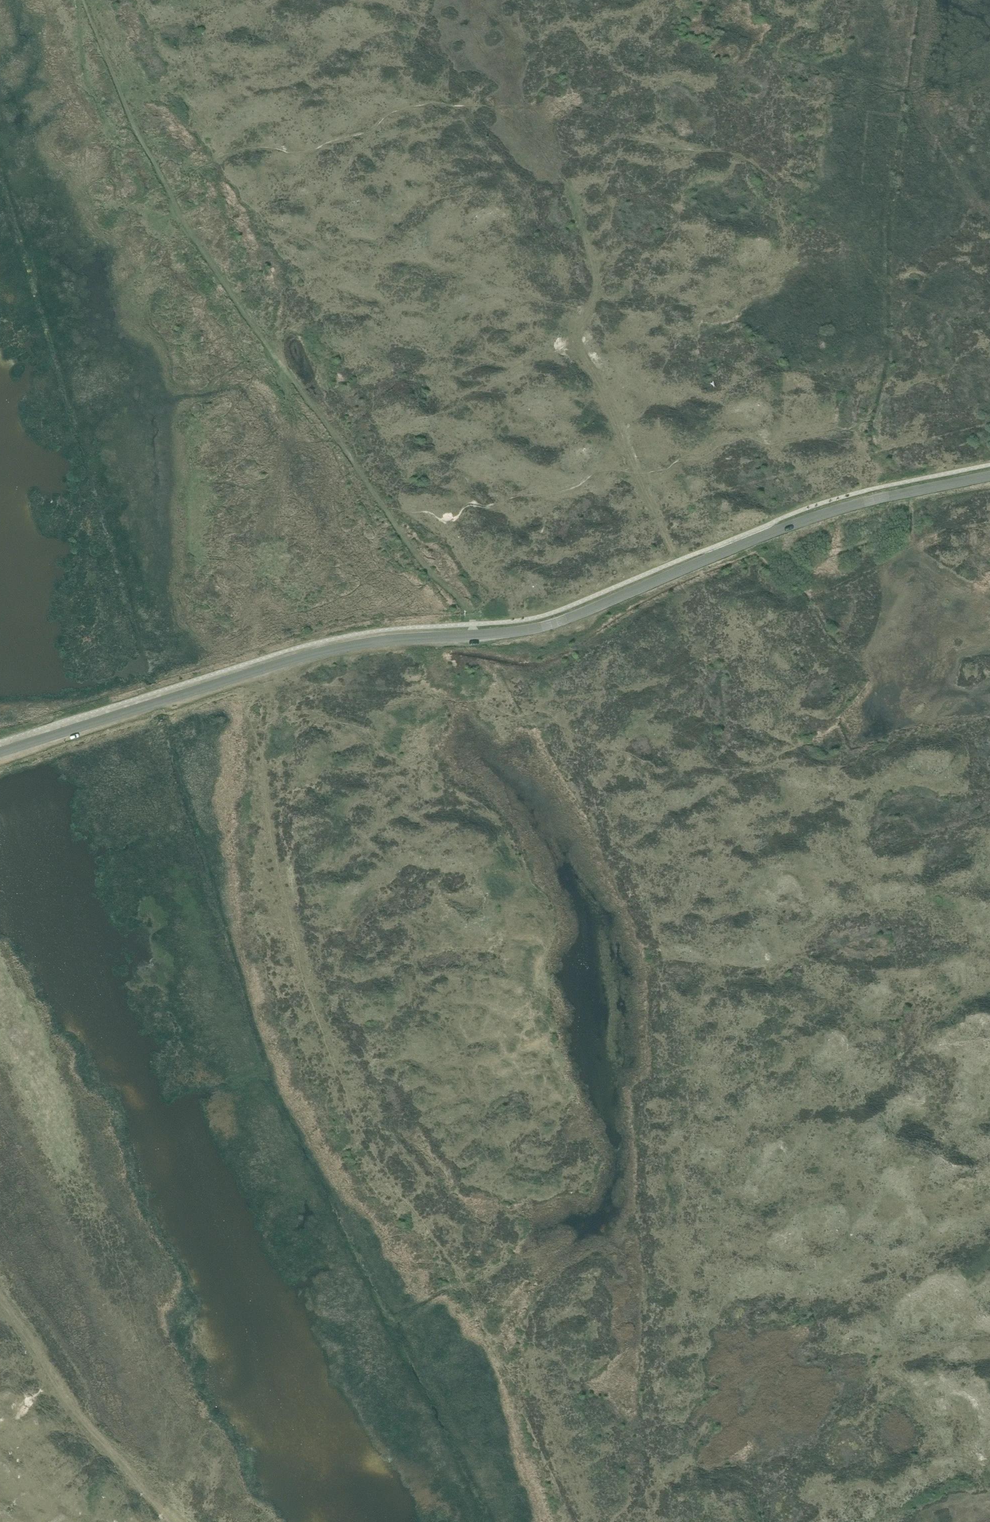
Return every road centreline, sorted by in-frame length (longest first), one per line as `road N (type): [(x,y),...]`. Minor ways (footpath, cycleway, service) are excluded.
road 1 (unclassified): [(0,753),(331,648),(553,624),(829,511),(989,476)]
road 2 (track): [(0,1303),(172,1521)]

